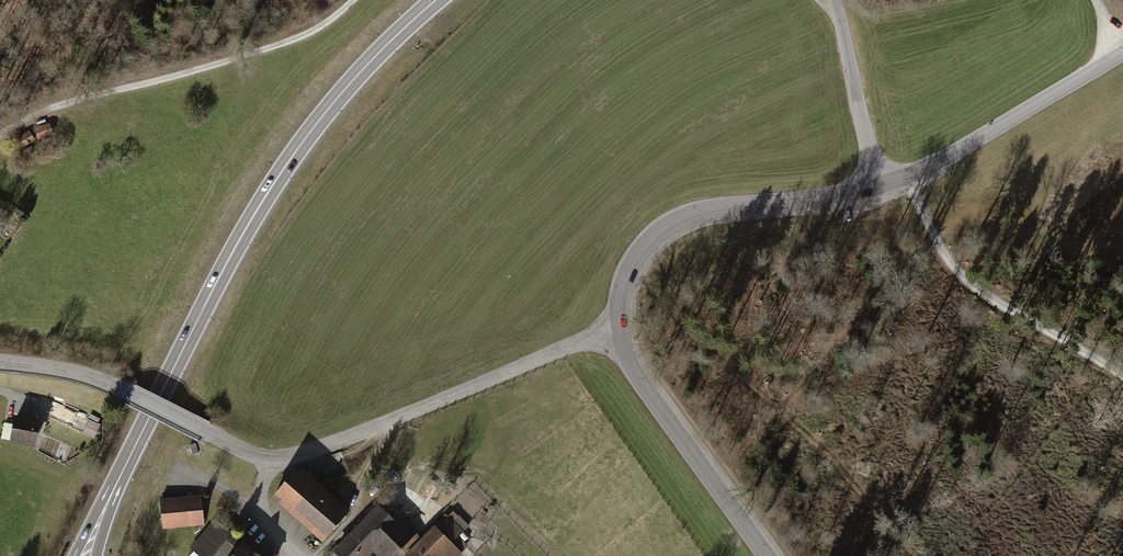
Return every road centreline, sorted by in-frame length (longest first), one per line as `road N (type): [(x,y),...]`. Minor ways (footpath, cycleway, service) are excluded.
road 1 (trunk): [(436,0),(360,72),(278,177),(120,476)]
road 2 (track): [(920,207),(778,239),(755,291),(753,355),(783,433),(902,555)]
road 3 (unclassified): [(623,329),(330,446),(266,461)]
road 4 (track): [(351,0),(310,36),(48,110),(0,134)]
road 5 (tertiary): [(623,329),(618,295),(626,263),(675,222),(878,189)]
road 6 (track): [(1122,375),(971,285),(948,259),(911,179)]
road 7 (unclassified): [(266,461),(79,374),(0,362)]
road 8 (tertiary): [(878,189),(911,179),(1122,52)]
road 9 (tertiary): [(769,555),(644,377),(623,329)]
road 10 (unclassified): [(878,189),(834,0)]

